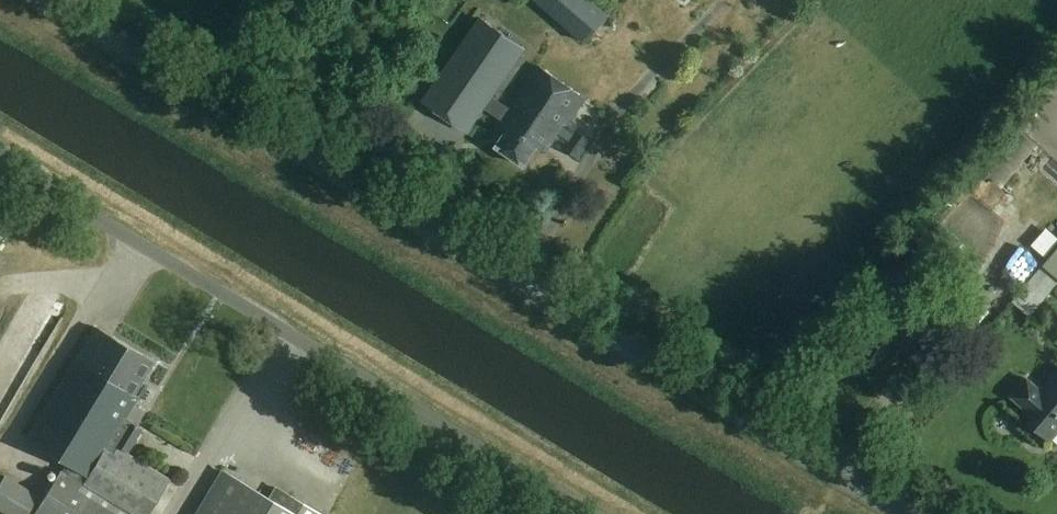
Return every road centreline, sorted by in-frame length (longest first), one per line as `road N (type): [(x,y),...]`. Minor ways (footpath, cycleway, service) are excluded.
road 1 (tertiary): [(913,513),(48,0)]
road 2 (unclassified): [(592,513),(0,158)]

